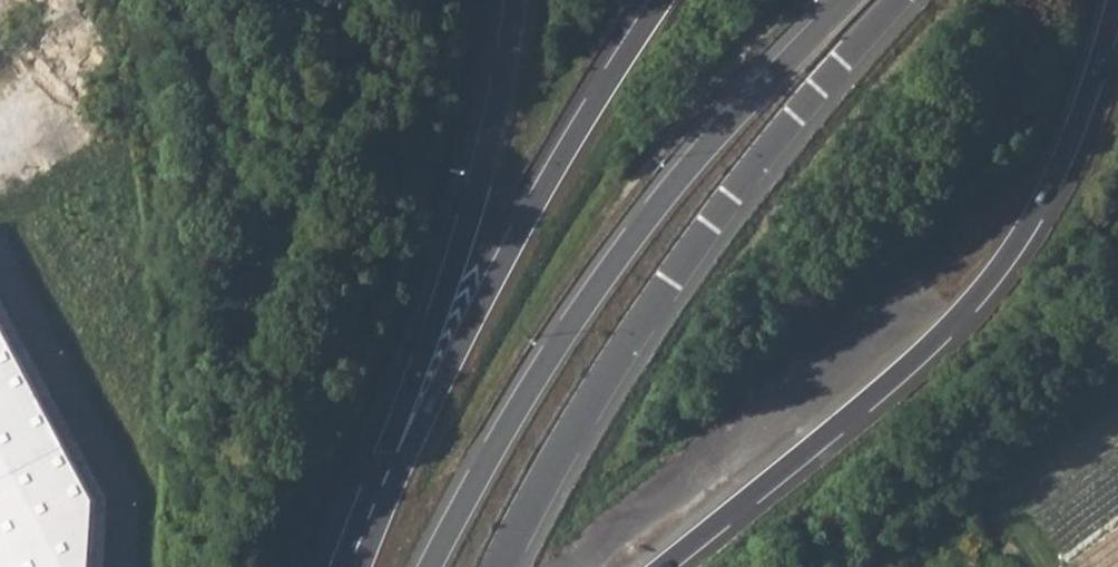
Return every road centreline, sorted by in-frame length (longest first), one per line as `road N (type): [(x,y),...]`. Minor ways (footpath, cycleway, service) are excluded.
road 1 (motorway): [(662,566),(879,393),(979,293),(1051,189),(1117,7)]
road 2 (motorway): [(848,0),(746,103),(594,292),(430,566)]
road 3 (motorway): [(498,566),(619,358),(714,214),(898,0)]
road 4 (motorway): [(663,0),(522,221),(396,476)]
road 5 (motorway): [(515,0),(467,231),(387,446),(396,476)]
road 6 (residential): [(124,566),(129,494),(0,269)]

